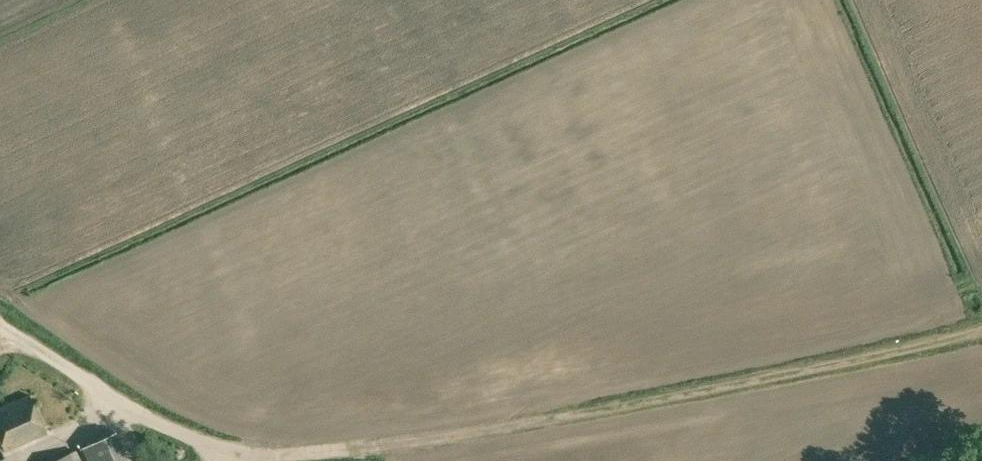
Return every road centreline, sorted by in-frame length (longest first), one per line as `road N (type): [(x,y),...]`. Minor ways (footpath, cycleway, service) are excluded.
road 1 (track): [(282,456),(747,382),(981,329)]
road 2 (track): [(282,456),(190,437),(0,325)]

